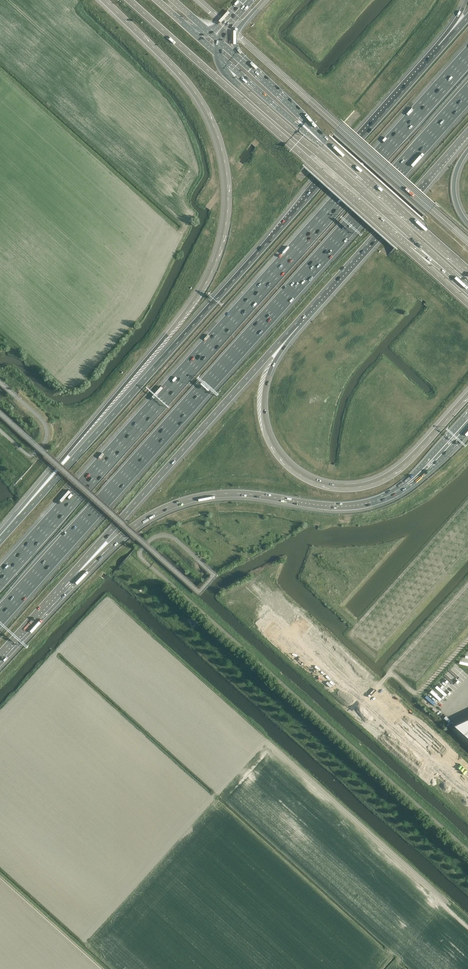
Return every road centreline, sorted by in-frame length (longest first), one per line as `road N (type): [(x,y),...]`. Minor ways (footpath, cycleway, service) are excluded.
road 1 (motorway): [(0,617),(467,94)]
road 2 (motorway): [(467,57),(0,576)]
road 3 (motorway): [(441,48),(0,540)]
road 4 (motorway): [(104,0),(207,110),(227,174),(224,239),(193,302),(0,540)]
road 5 (motorway): [(62,584),(139,522),(189,499),(249,494),(334,506),(380,499),(417,476),(467,422)]
road 6 (motorway): [(467,395),(387,478),(351,487),(312,481),(277,452),(263,410),(272,367),(304,315)]
road 7 (trunk): [(129,0),(408,249)]
road 8 (motorway): [(62,584),(304,315)]
road 9 (trunk): [(218,55),(231,78),(444,267)]
road 10 (motorway): [(304,315),(467,131)]
road 11 (trunk): [(364,178),(218,55)]
road 12 (trunk): [(364,178),(236,56)]
road 13 (trunk): [(467,271),(364,178)]

